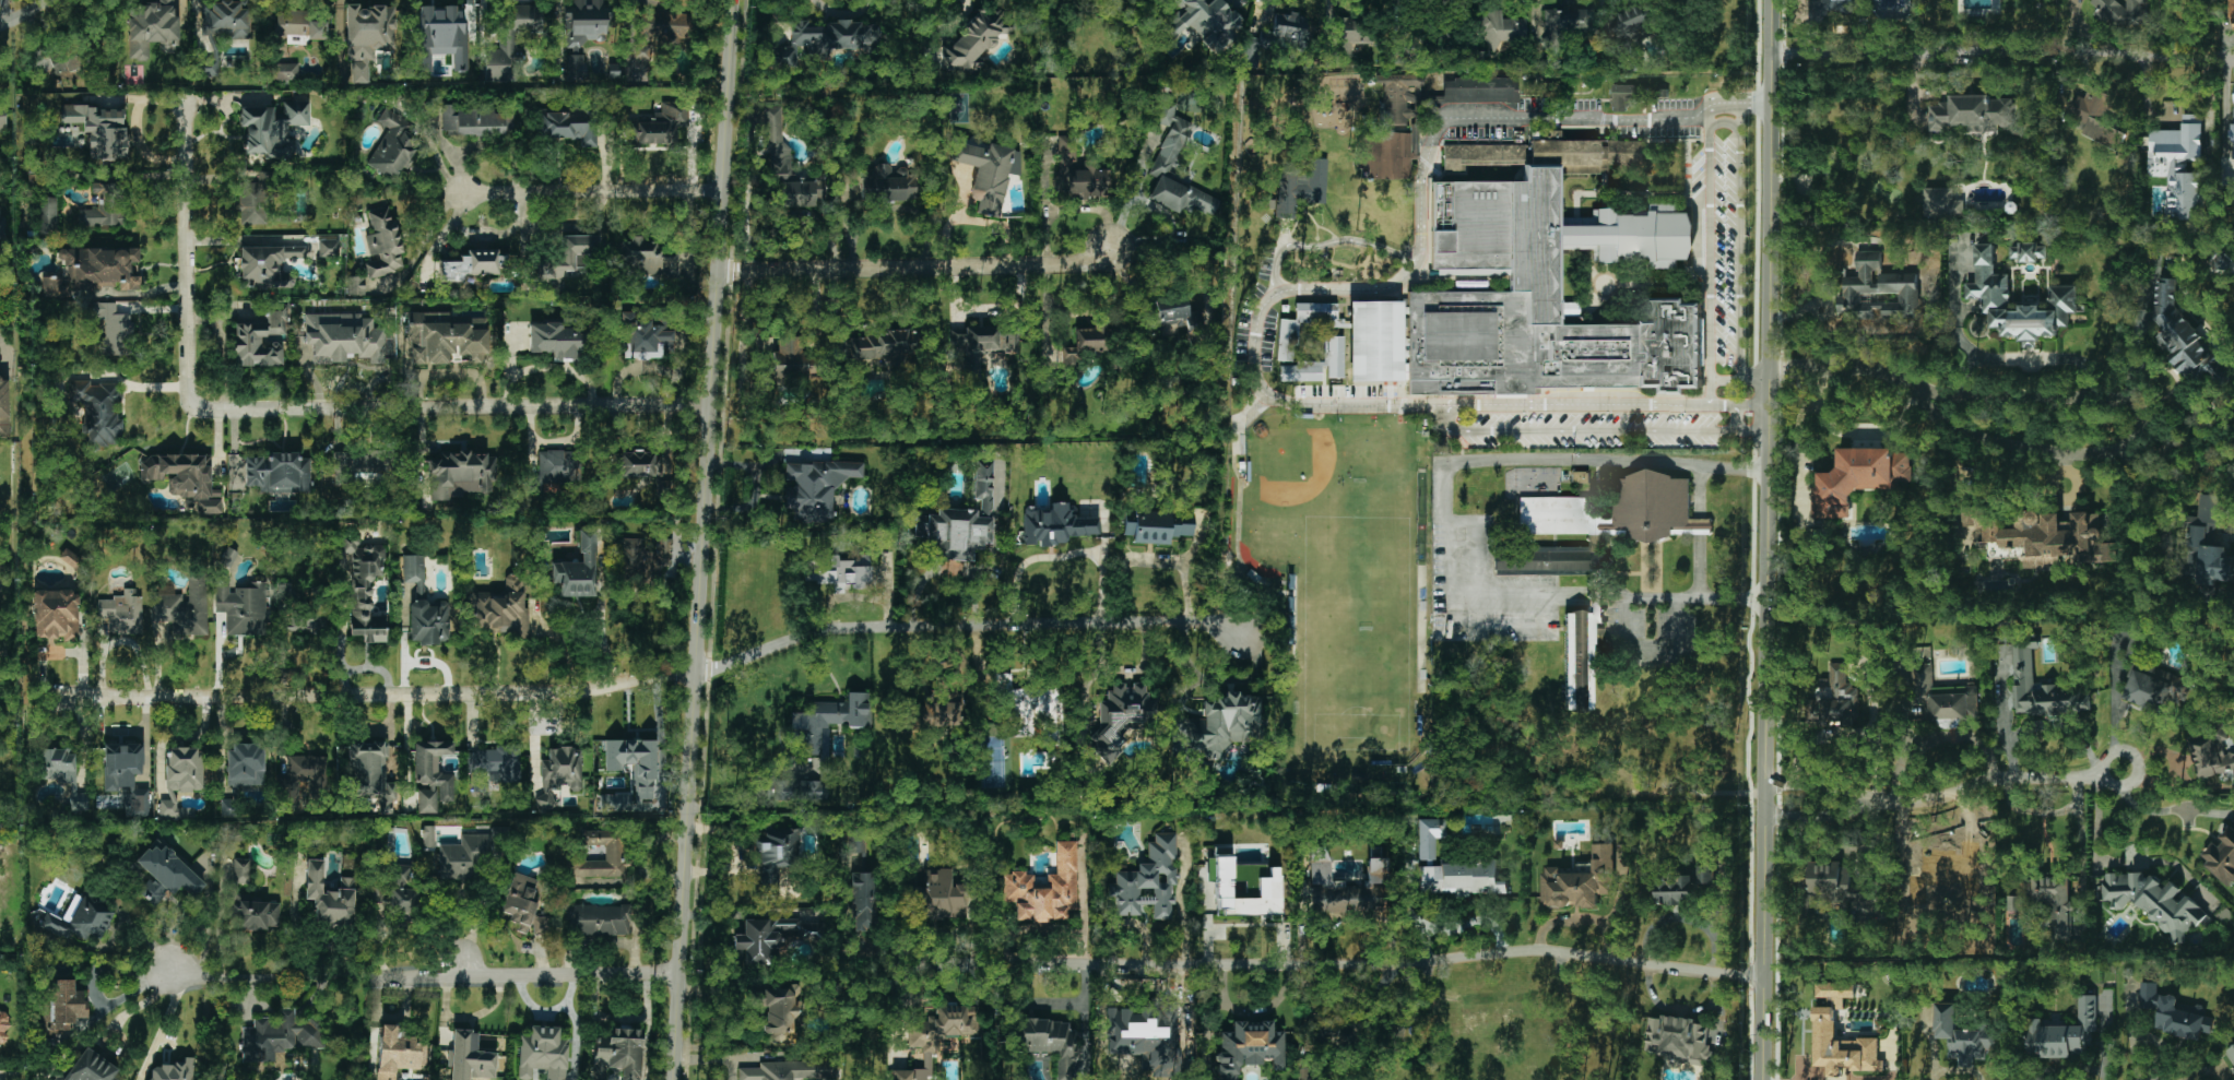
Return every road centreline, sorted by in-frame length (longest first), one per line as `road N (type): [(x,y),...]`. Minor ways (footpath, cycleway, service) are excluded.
road 1 (residential): [(1237,638),(1186,620),(851,629),(714,669),(557,692),(57,699)]
road 2 (tertiary): [(673,1079),(732,0)]
road 3 (tertiary): [(1762,1079),(1772,0)]
road 4 (residential): [(1765,982),(1526,949),(1380,965),(891,964)]
road 5 (residential): [(708,404),(210,411),(193,404),(186,389),(187,110)]
road 6 (residential): [(1906,384),(1974,401),(2123,397),(2142,407),(2143,428),(2107,452),(2007,448),(1927,413),(1906,384)]
road 7 (residential): [(677,974),(259,980),(169,971)]
road 8 (residential): [(2233,55),(1773,48)]
road 9 (residential): [(1110,248),(1087,264),(718,273)]
road 10 (residential): [(721,190),(463,193)]
road 11 (residential): [(1883,798),(2100,774)]
road 12 (residential): [(1766,367),(1874,365),(1906,384)]
road 13 (residential): [(1764,816),(1847,814),(1883,798)]
road 14 (residential): [(1883,798),(1857,786),(1764,785)]
road 15 (residential): [(2132,755),(2108,751),(2103,780),(2120,788),(2132,783),(2139,766),(2132,755)]

